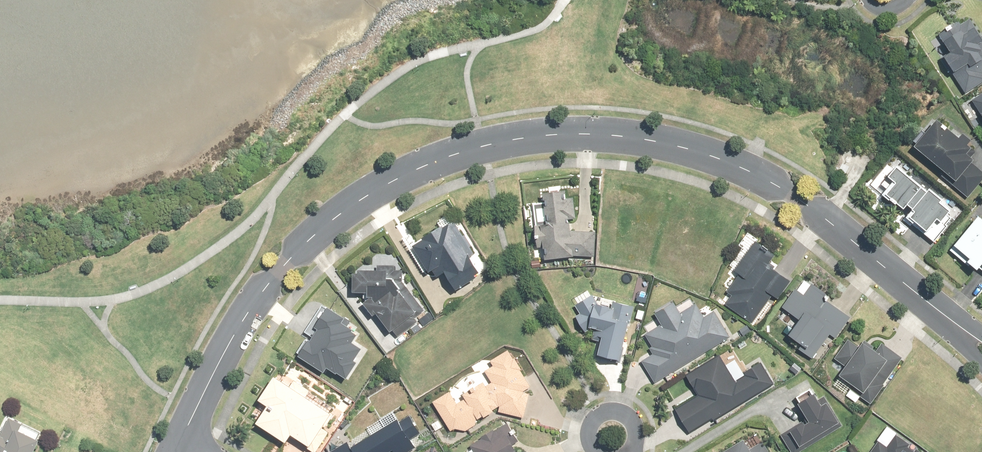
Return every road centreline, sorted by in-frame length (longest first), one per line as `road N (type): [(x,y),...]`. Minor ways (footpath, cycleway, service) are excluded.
road 1 (tertiary): [(949,323),(813,210),(751,174),(660,144),(589,135),(523,139),(418,167),(311,238),(261,294),(177,445)]

